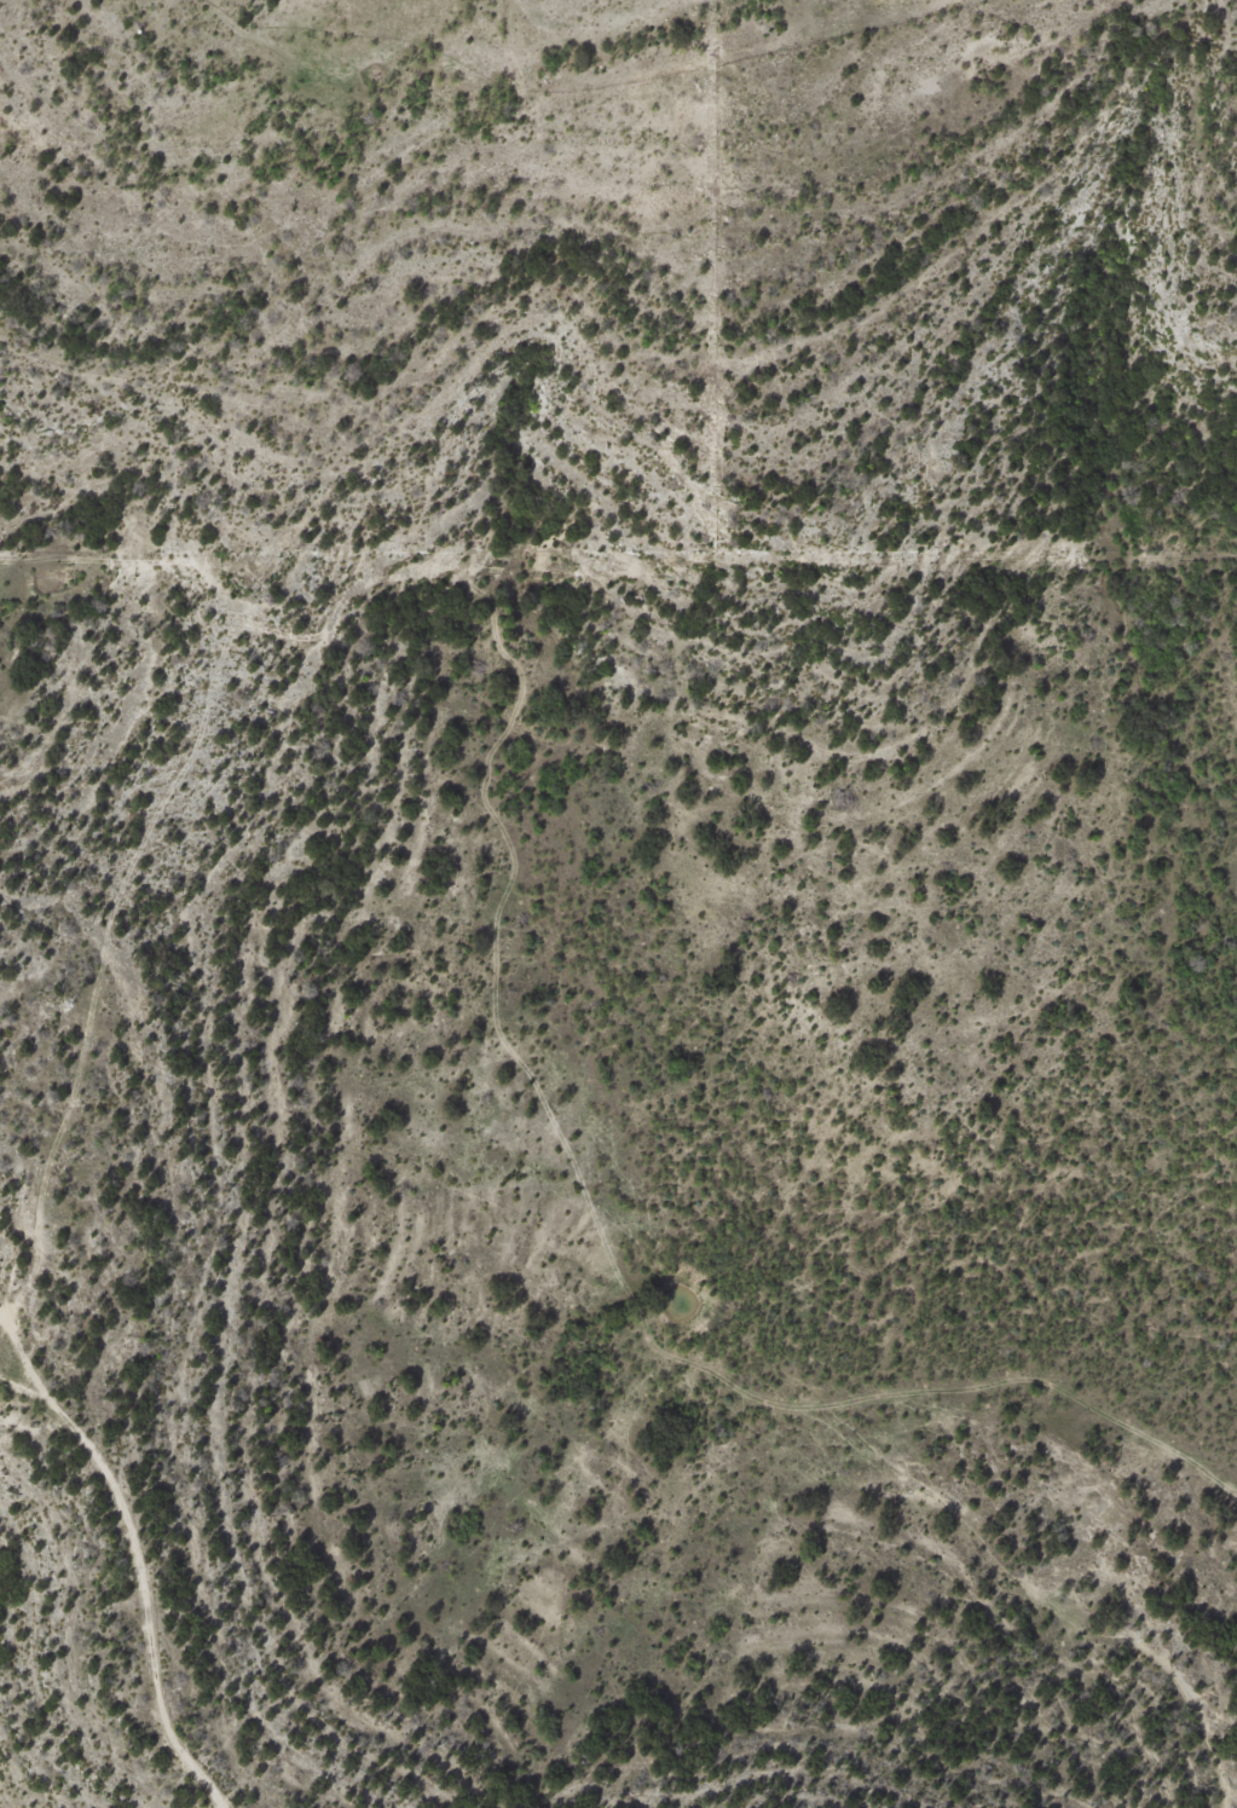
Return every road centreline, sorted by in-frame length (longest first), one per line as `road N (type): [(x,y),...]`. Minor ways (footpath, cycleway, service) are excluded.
road 1 (track): [(46,1439),(99,1524),(117,1698),(166,1775),(166,1807)]

